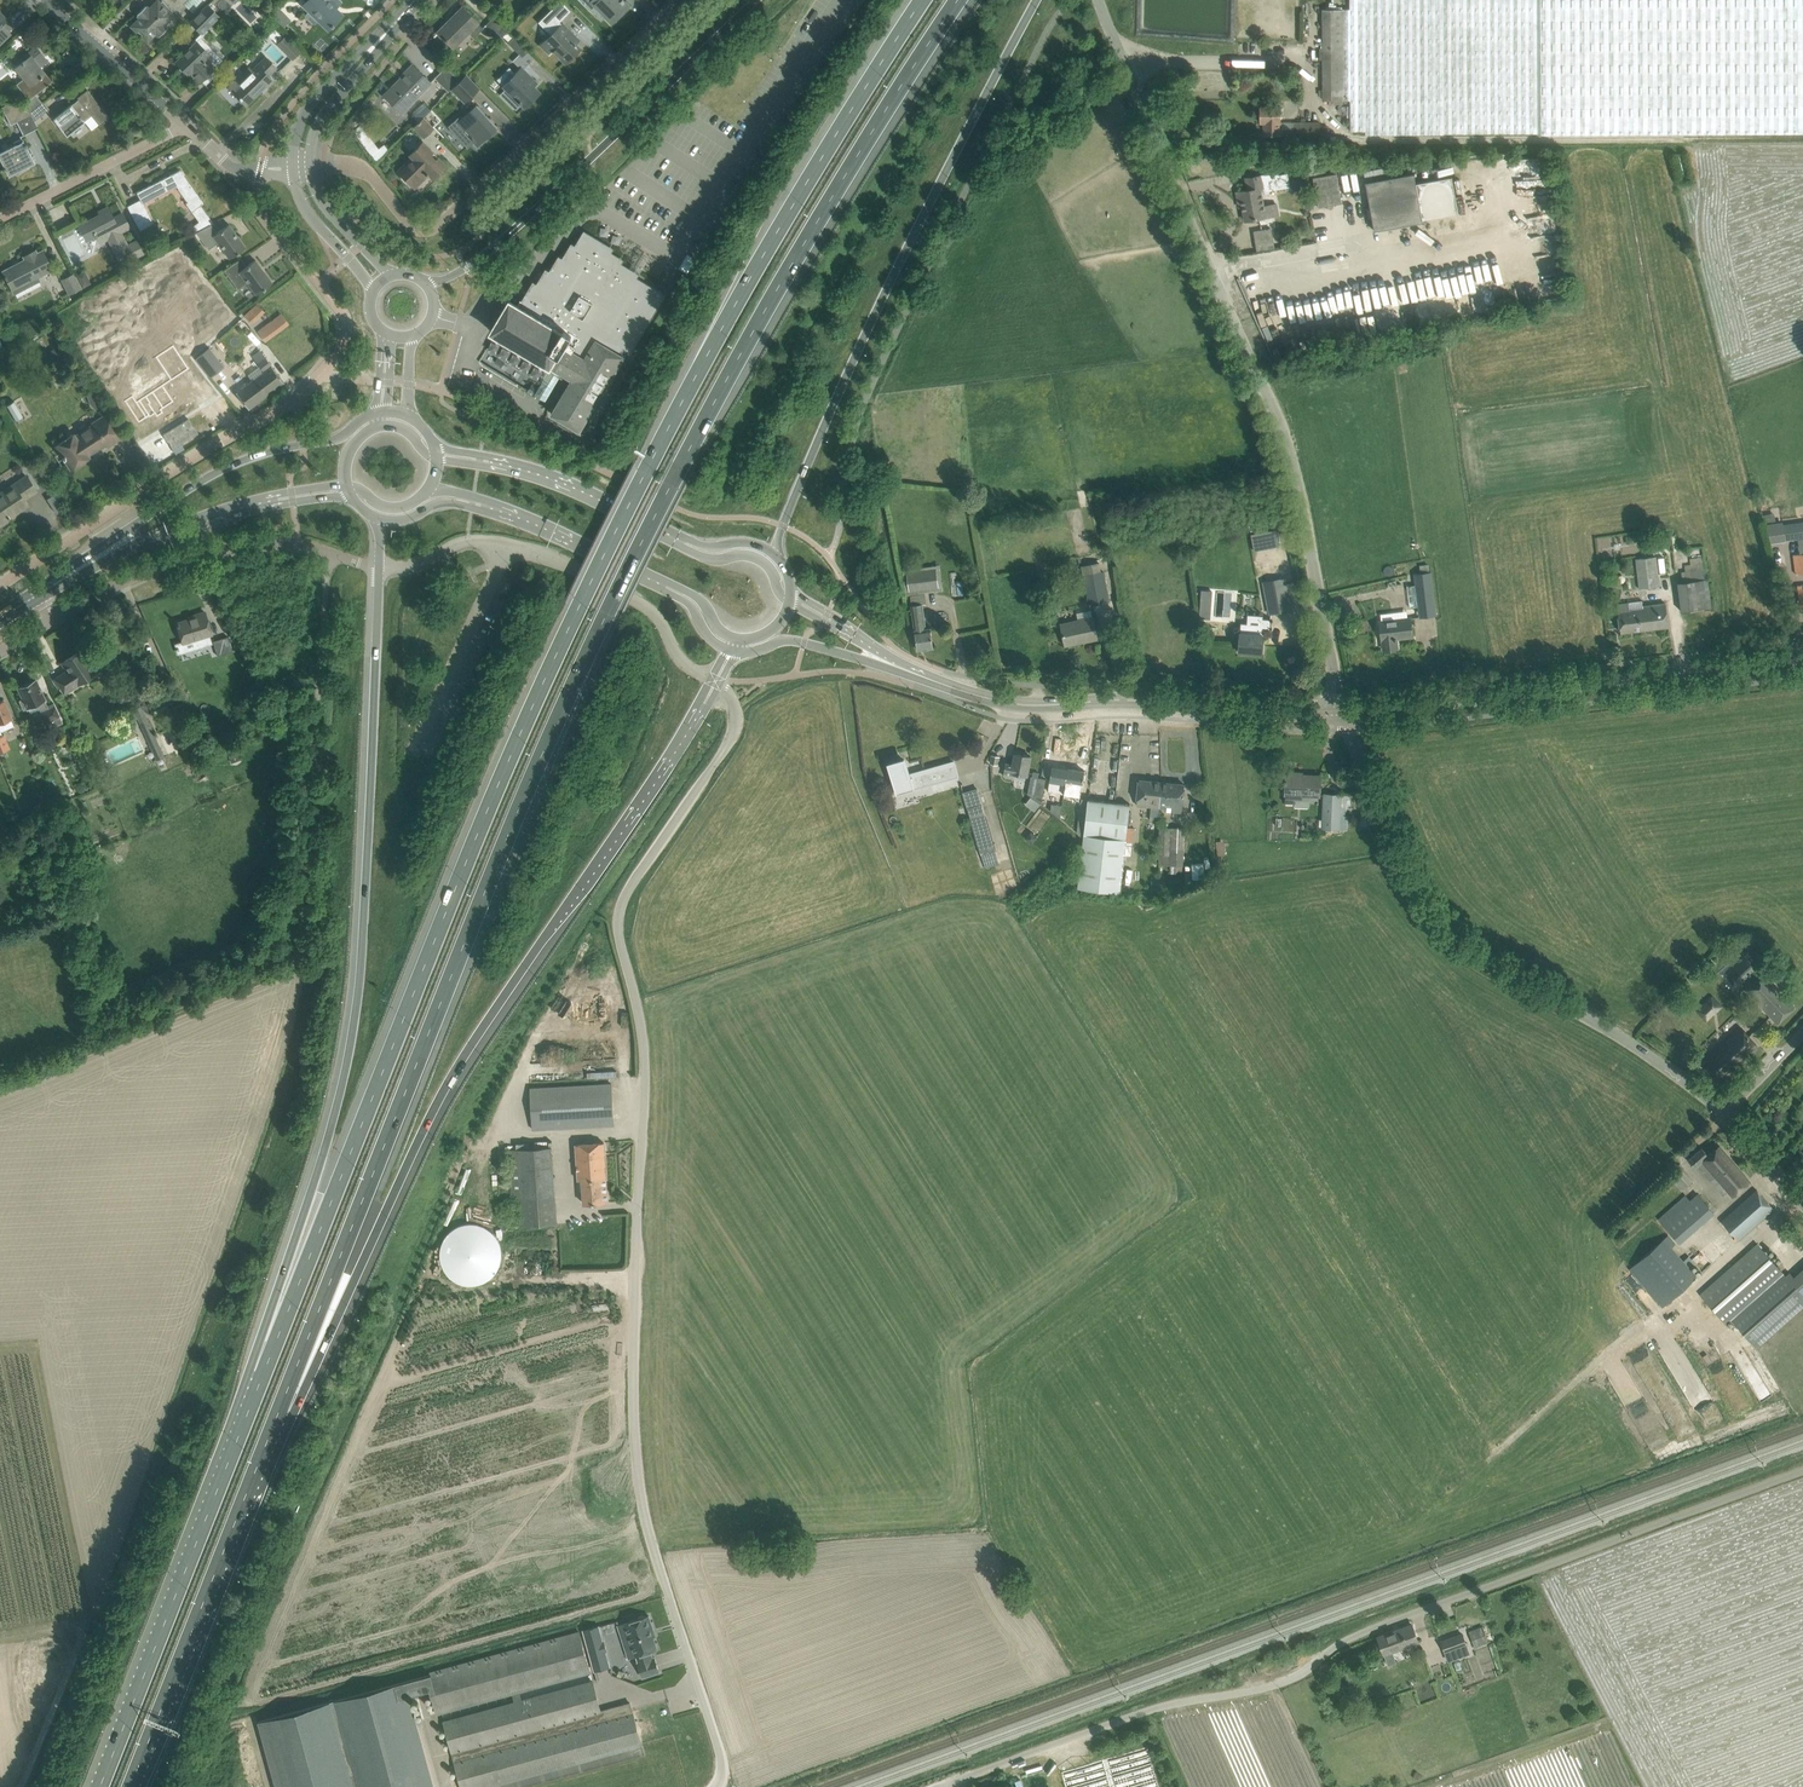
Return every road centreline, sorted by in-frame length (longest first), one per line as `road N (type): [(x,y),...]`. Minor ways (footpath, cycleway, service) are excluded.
road 1 (motorway): [(276,1418),(532,780),(609,611),(730,377),(961,0)]
road 2 (motorway): [(921,0),(759,256),(583,598),(427,951),(263,1374)]
road 3 (unclassified): [(714,1786),(724,1773),(722,1749),(636,1455),(649,1060),(622,938),(631,888),(736,728),(736,701),(720,683)]
road 4 (unclassified): [(947,1786),(1153,1707),(1283,1682),(1374,1627),(1802,1469)]
road 5 (motorway): [(276,1418),(333,1327),(456,1070),(703,706)]
road 6 (motorway): [(380,569),(357,995),(344,1078),(269,1315),(263,1374)]
road 7 (unclassified): [(1345,714),(1290,456),(1099,0)]
road 8 (residential): [(0,586),(277,412),(339,353),(344,313),(260,208),(262,168)]
road 9 (primary): [(777,558),(782,525),(862,339),(1037,0)]
road 10 (unclassified): [(1719,1117),(1649,1055),(1483,963),(1426,917),(1345,714)]
road 11 (residential): [(323,166),(360,169),(411,228),(438,226),(676,0)]
road 12 (tertiary): [(1345,714),(1006,701),(904,669)]
road 13 (motorway): [(263,1374),(99,1786)]
road 14 (primary): [(756,0),(509,231),(466,267),(427,285)]
road 15 (track): [(302,967),(330,553)]
road 16 (tertiary): [(1345,714),(1749,665)]
road 17 (motorway): [(130,1786),(276,1418)]
road 18 (secondary): [(372,414),(333,439),(266,452),(209,476),(42,592)]
road 19 (residential): [(380,569),(267,541),(159,568),(57,617)]
road 20 (unclassified): [(712,679),(680,658),(656,614),(637,600),(507,546)]
road 21 (secondary): [(42,592),(180,527),(268,501)]
road 22 (unclassified): [(414,752),(507,546)]
road 23 (secondary): [(685,542),(546,476),(480,460)]
road 24 (secondary): [(473,501),(666,587)]
road 25 (residential): [(0,220),(186,126)]
road 26 (tertiary): [(404,12),(314,99),(297,129),(293,167)]
road 27 (tertiary): [(310,166),(318,122),(404,12)]
road 28 (residential): [(186,126),(52,0)]
road 29 (tertiary): [(761,648),(788,640),(904,669)]
road 30 (tertiary): [(293,167),(309,215),(374,287)]
road 31 (tertiary): [(390,275),(324,206),(310,166)]
road 32 (secondary): [(790,602),(755,557),(711,559),(685,542)]
road 33 (unclassified): [(507,546),(466,545),(380,569)]
road 34 (unclassified): [(1719,1117),(1802,1031)]

